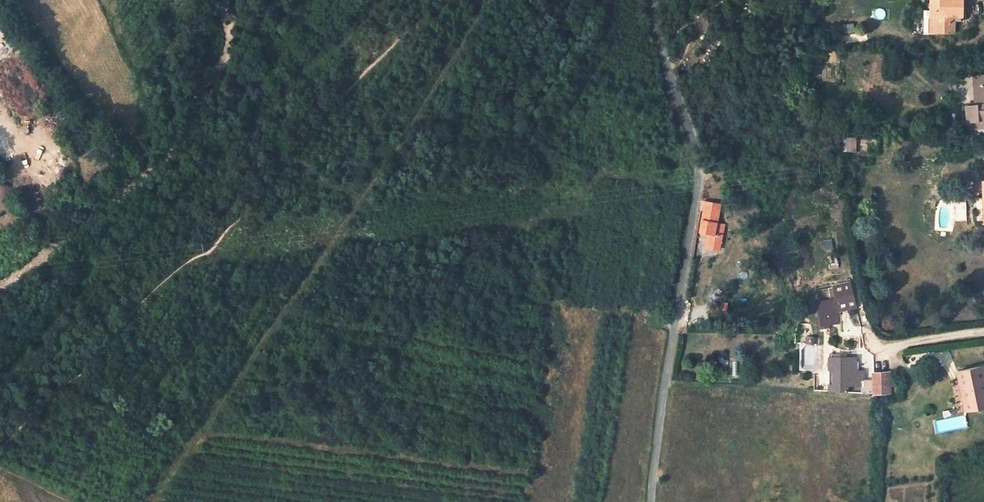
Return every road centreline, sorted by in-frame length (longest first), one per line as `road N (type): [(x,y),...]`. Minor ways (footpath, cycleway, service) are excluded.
road 1 (track): [(439,0),(330,107),(211,252),(142,301),(0,457)]
road 2 (track): [(493,0),(155,501)]
road 3 (unclassified): [(650,501),(697,170),(650,0)]

